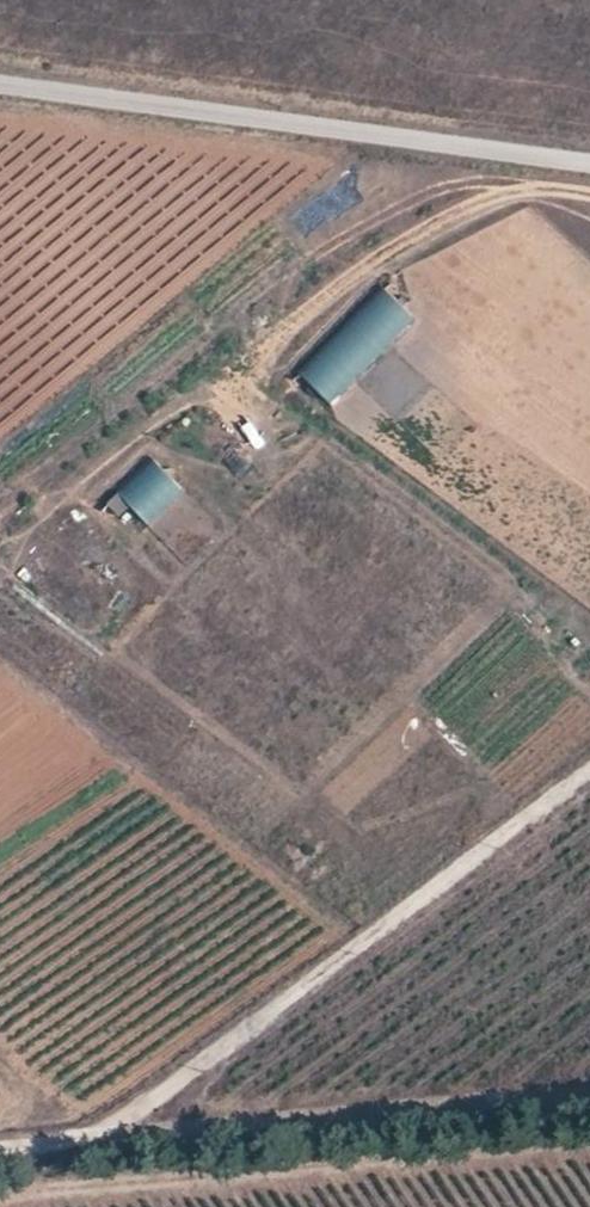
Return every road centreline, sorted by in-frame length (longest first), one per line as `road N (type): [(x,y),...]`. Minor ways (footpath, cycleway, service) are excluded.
road 1 (track): [(589,772),(133,1124),(99,1137),(0,1146)]
road 2 (unclassified): [(0,89),(589,168)]
road 3 (track): [(99,1137),(589,1107)]

